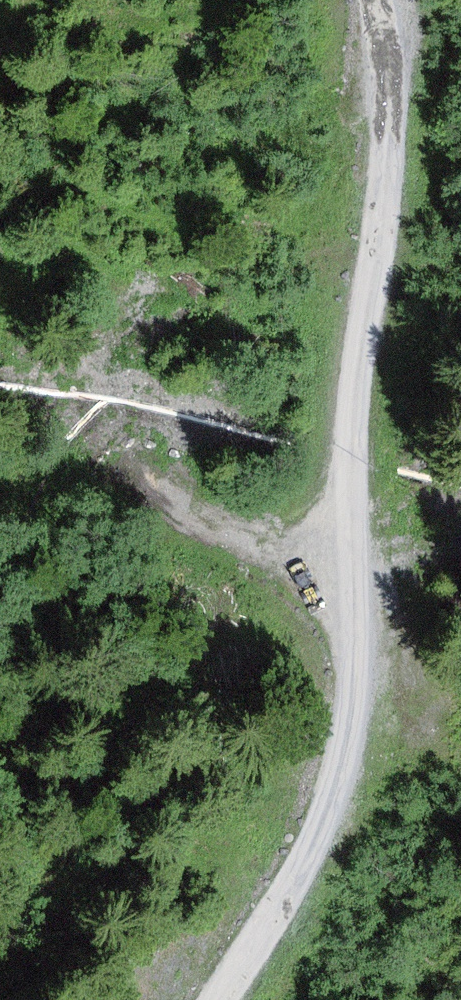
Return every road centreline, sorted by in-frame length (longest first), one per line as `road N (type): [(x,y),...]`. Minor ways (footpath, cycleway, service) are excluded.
road 1 (unclassified): [(210,999),(300,858),(345,713),(343,462),(388,56),(379,0)]
road 2 (track): [(366,246),(130,277),(83,329),(82,390),(117,458),(202,517),(350,593)]

